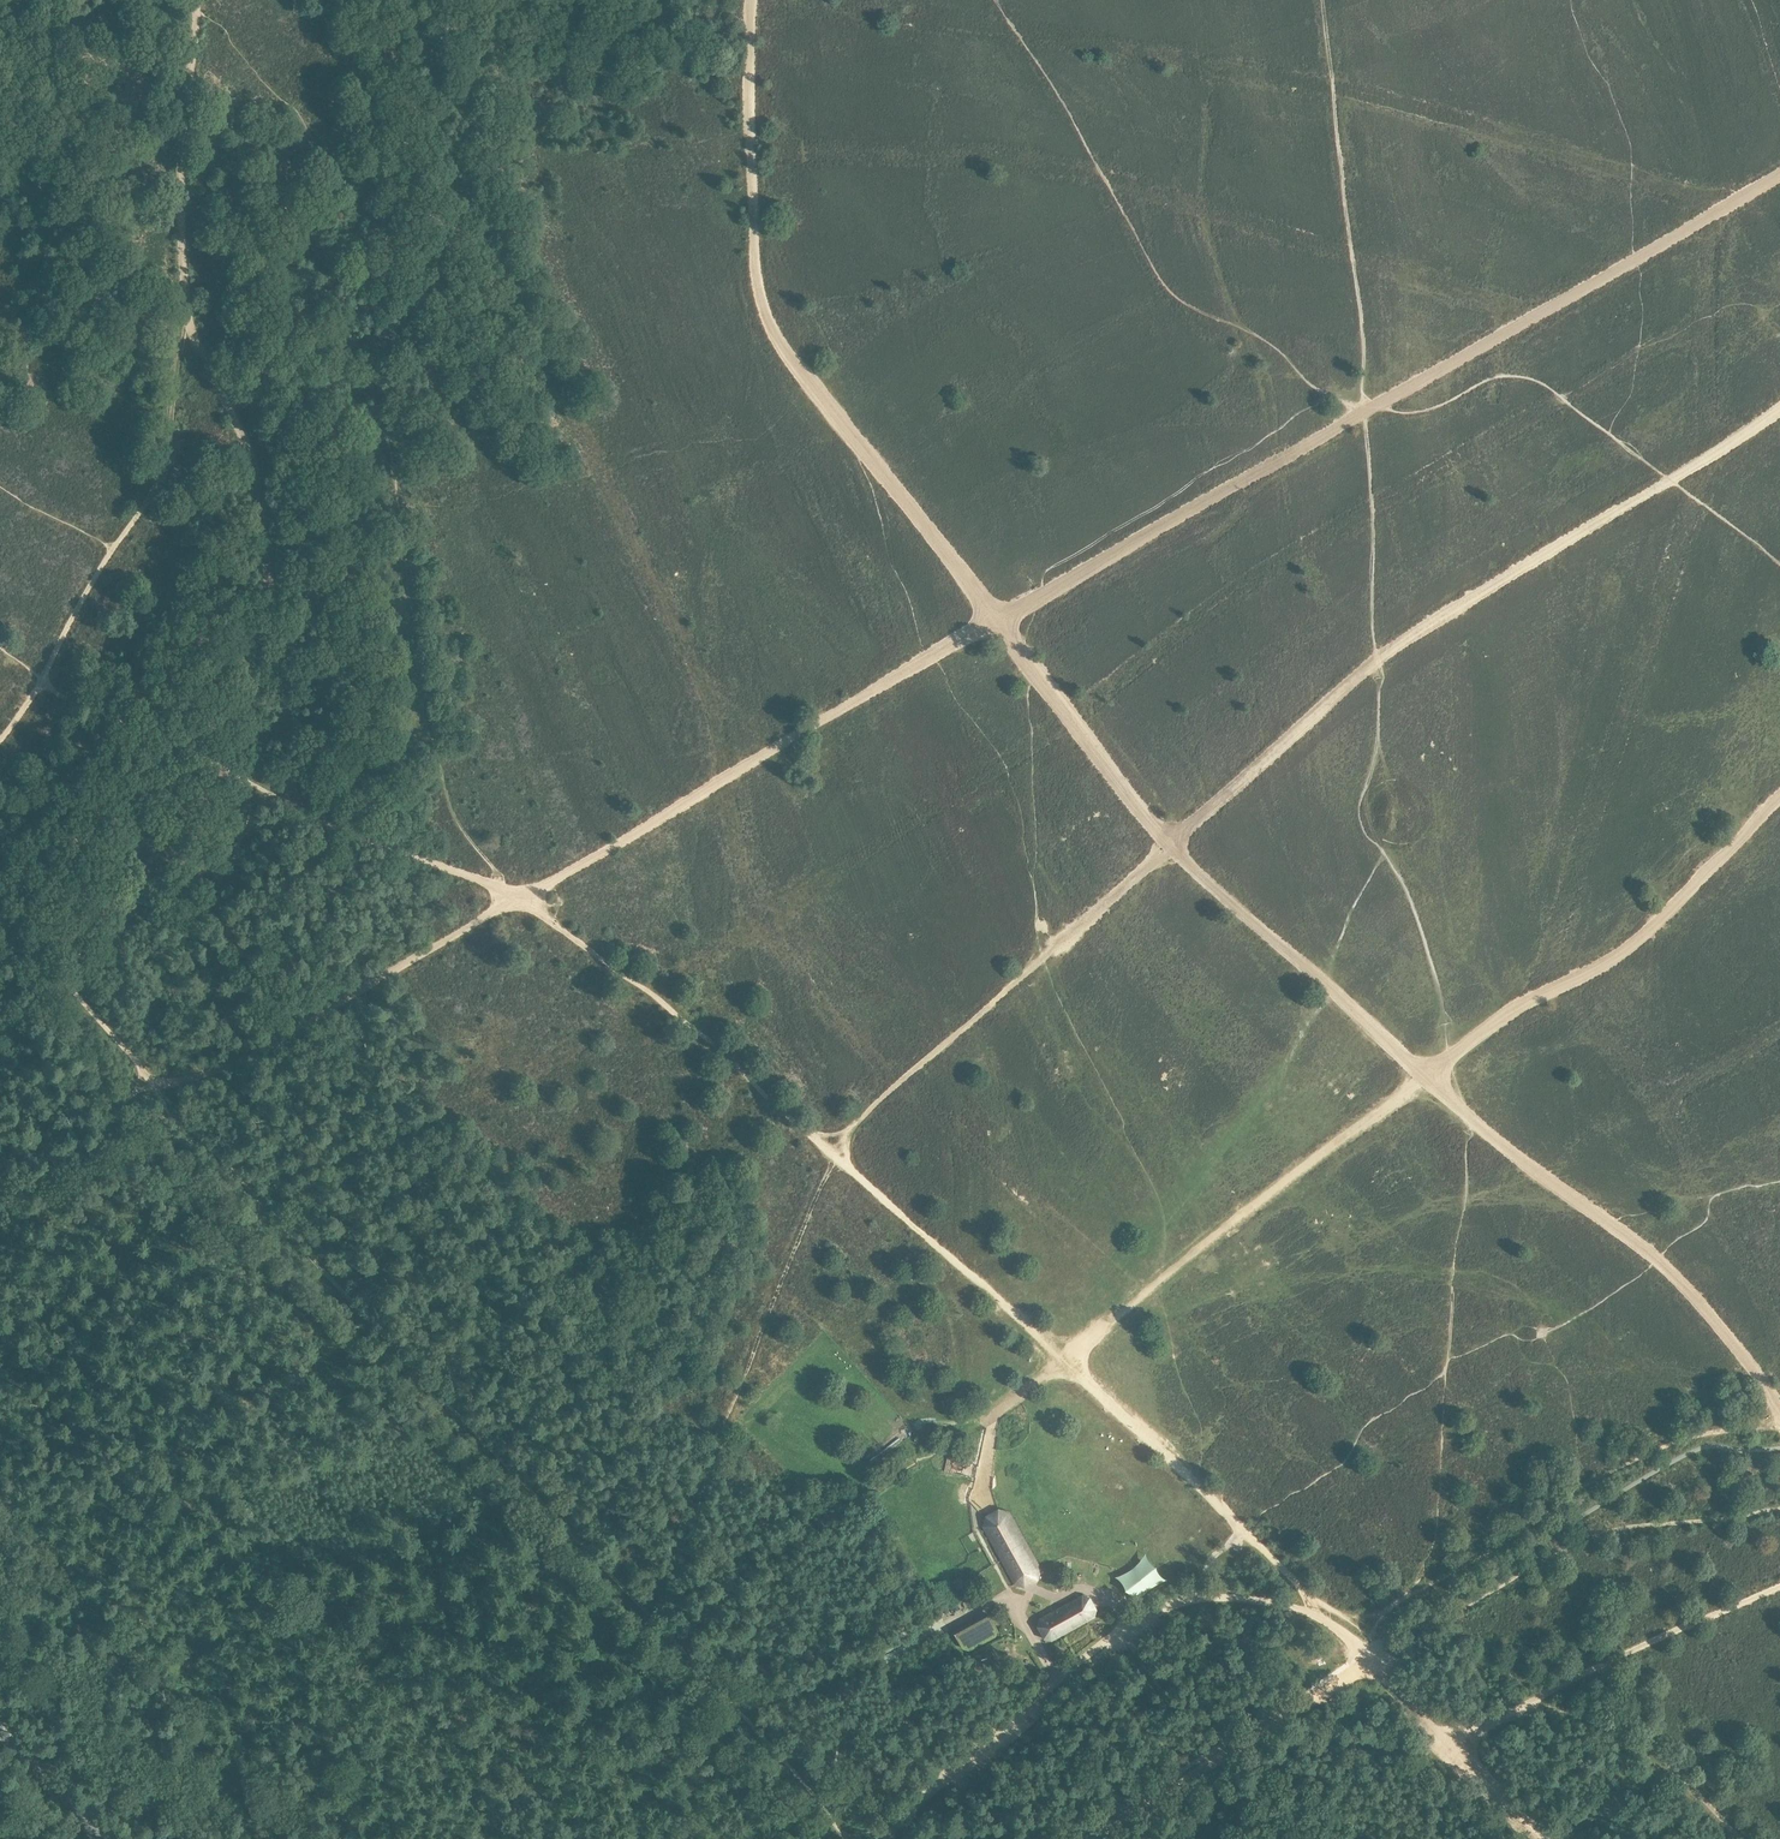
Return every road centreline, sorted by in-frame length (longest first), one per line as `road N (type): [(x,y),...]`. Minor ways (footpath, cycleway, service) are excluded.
road 1 (track): [(1322,0),(1361,318),(1373,505),(1378,741),(1360,821),(1420,923),(1449,1058)]
road 2 (track): [(195,4),(182,160),(189,321),(258,480),(286,680),(289,783),(299,807)]
road 3 (track): [(1779,408),(1377,657),(1168,844)]
road 4 (track): [(750,0),(758,293),(770,329),(1001,619)]
road 5 (track): [(1168,844),(1001,619),(1364,412)]
road 6 (track): [(517,898),(1001,619)]
road 7 (track): [(581,1838),(213,1473),(197,1468)]
road 8 (track): [(645,1609),(836,1154)]
road 9 (track): [(675,1641),(741,1575),(1065,1357)]
road 10 (track): [(1376,406),(1779,176)]
road 11 (track): [(1421,1079),(1530,998),(1603,963),(1779,800)]
road 12 (track): [(3,1508),(316,1838)]
road 13 (track): [(1168,844),(831,1149)]
road 14 (track): [(1065,1357),(1421,1079)]
road 15 (track): [(1779,1507),(1614,1528),(1558,1551),(1372,1664)]
road 16 (track): [(1401,1602),(1647,1453),(1694,1434),(1779,1423)]
road 17 (track): [(1779,1410),(1667,1265),(1473,1123)]
road 18 (track): [(517,898),(274,1042),(222,1067),(152,1084)]
road 19 (track): [(831,1149),(663,1000),(517,898)]
road 20 (track): [(379,1329),(645,1609)]
road 21 (track): [(1421,1079),(1168,844)]
road 22 (track): [(152,1084),(173,1121),(196,1133),(379,1329)]
road 23 (track): [(1065,1357),(836,1154)]
road 24 (track): [(880,1838),(844,1828),(675,1641)]
road 25 (track): [(1779,1585),(1522,1704)]
road 26 (track): [(1740,1838),(1664,1758),(1522,1704)]
road 27 (track): [(1242,1530),(1065,1357)]
road 28 (track): [(113,549),(165,473),(189,321)]
road 29 (track): [(1059,1678),(900,1828),(880,1838)]
road 30 (track): [(299,807),(517,898)]
road 31 (track): [(379,1329),(197,1468)]
road 32 (track): [(152,1084),(0,919)]
road 33 (track): [(0,1212),(76,1171),(121,1101),(152,1084)]
road 34 (track): [(197,1468),(141,1496),(0,1505)]
road 35 (track): [(1372,1664),(1226,1754)]
road 36 (track): [(1226,1754),(1086,1838)]
road 37 (tertiary): [(103,1838),(0,1730)]
road 38 (track): [(41,679),(113,549)]
road 39 (track): [(1322,1615),(1191,1598)]
road 40 (track): [(1563,1838),(1664,1758)]
road 41 (track): [(1454,1747),(1543,1838)]

